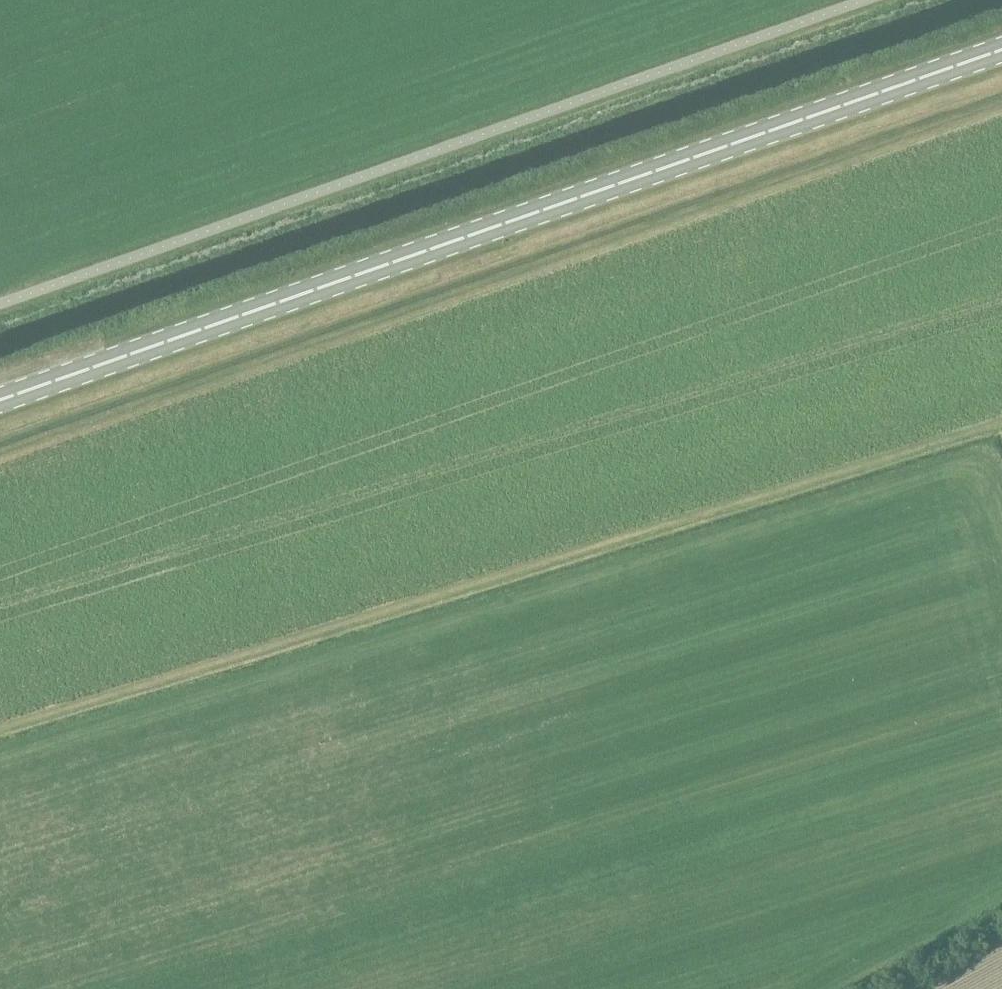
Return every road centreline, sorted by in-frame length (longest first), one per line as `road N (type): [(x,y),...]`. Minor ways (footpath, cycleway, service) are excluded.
road 1 (primary): [(0,401),(1001,50)]

